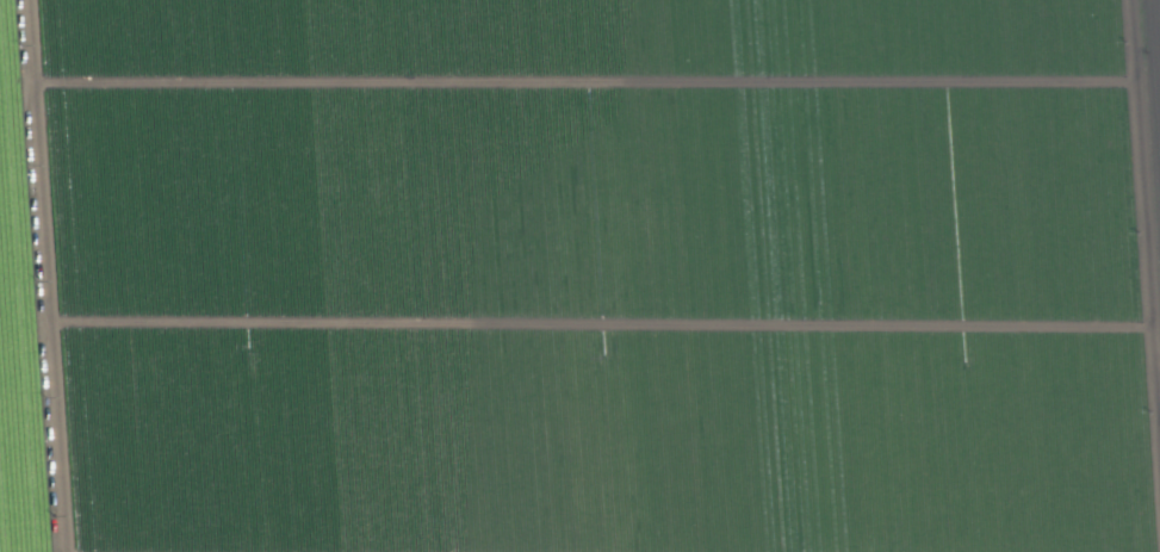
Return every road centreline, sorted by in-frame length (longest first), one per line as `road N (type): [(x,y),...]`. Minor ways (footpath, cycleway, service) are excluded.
road 1 (residential): [(68,551),(34,0)]

